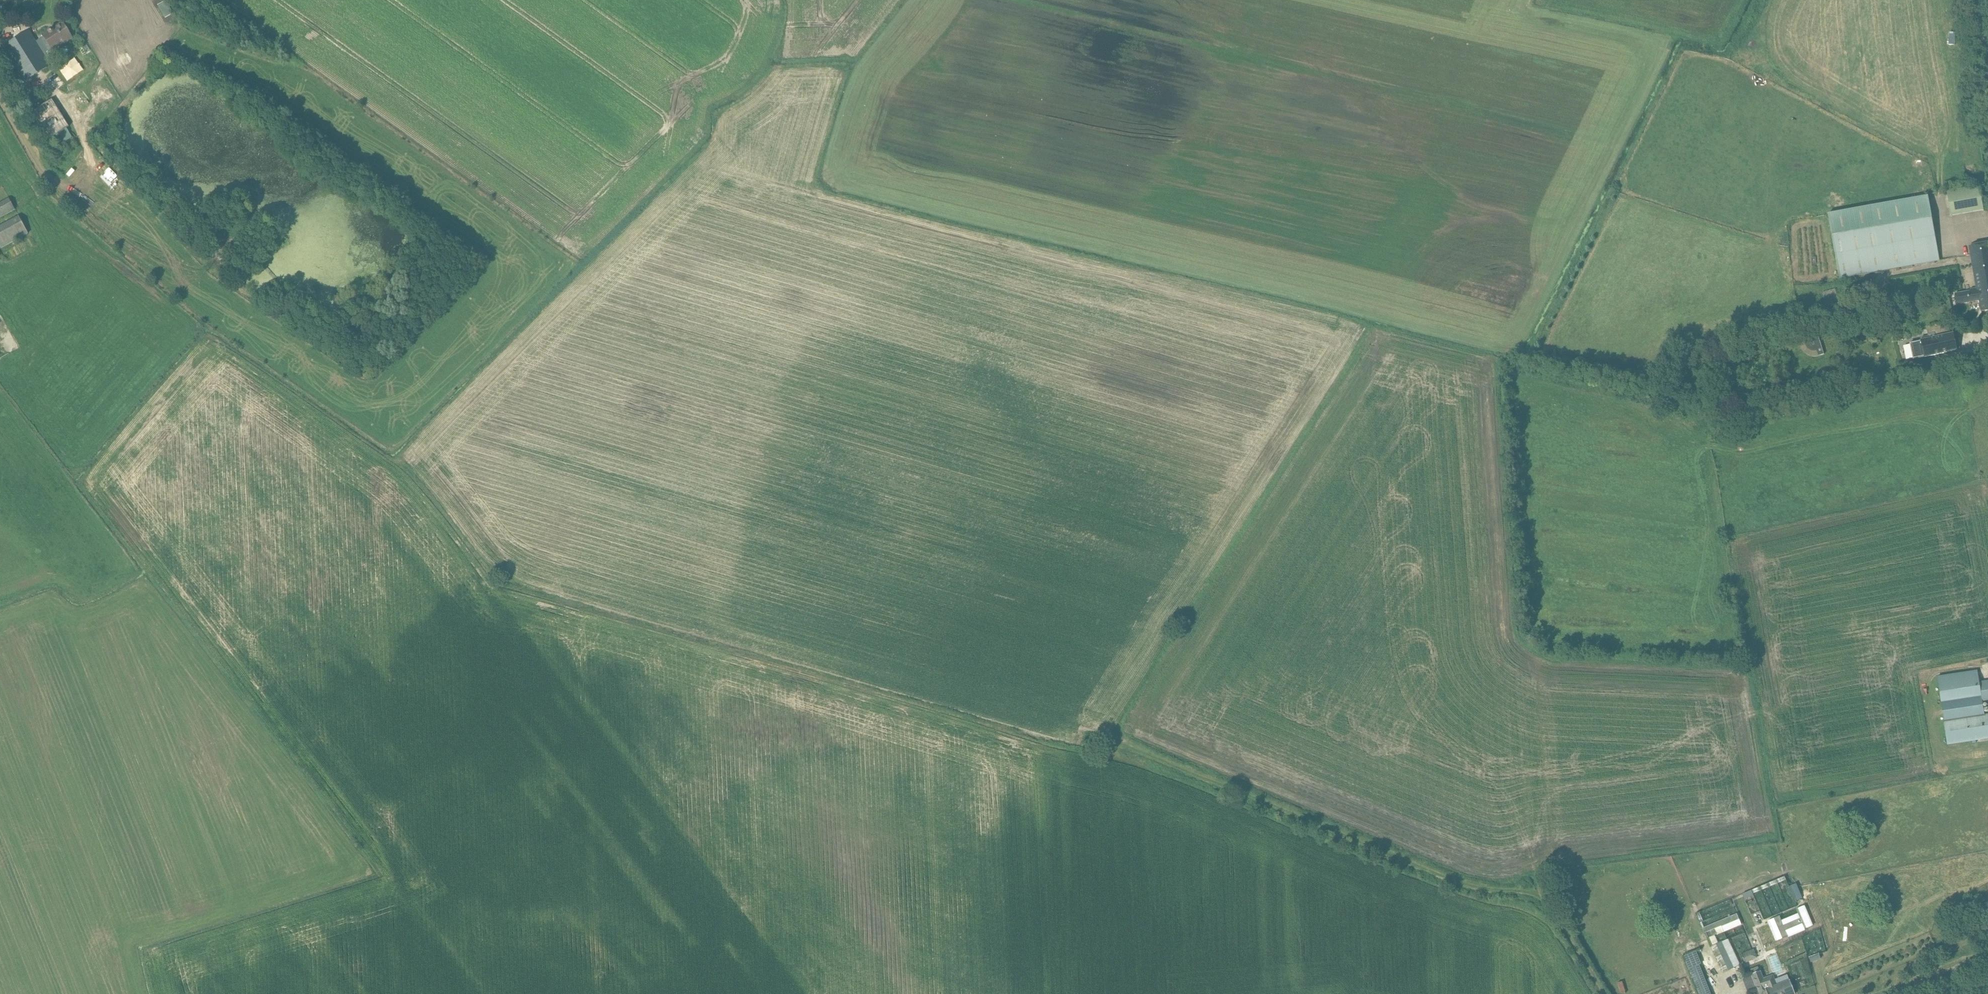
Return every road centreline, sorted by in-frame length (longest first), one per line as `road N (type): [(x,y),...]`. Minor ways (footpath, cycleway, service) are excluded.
road 1 (track): [(1602,993),(1543,897),(1455,876),(1110,738)]

